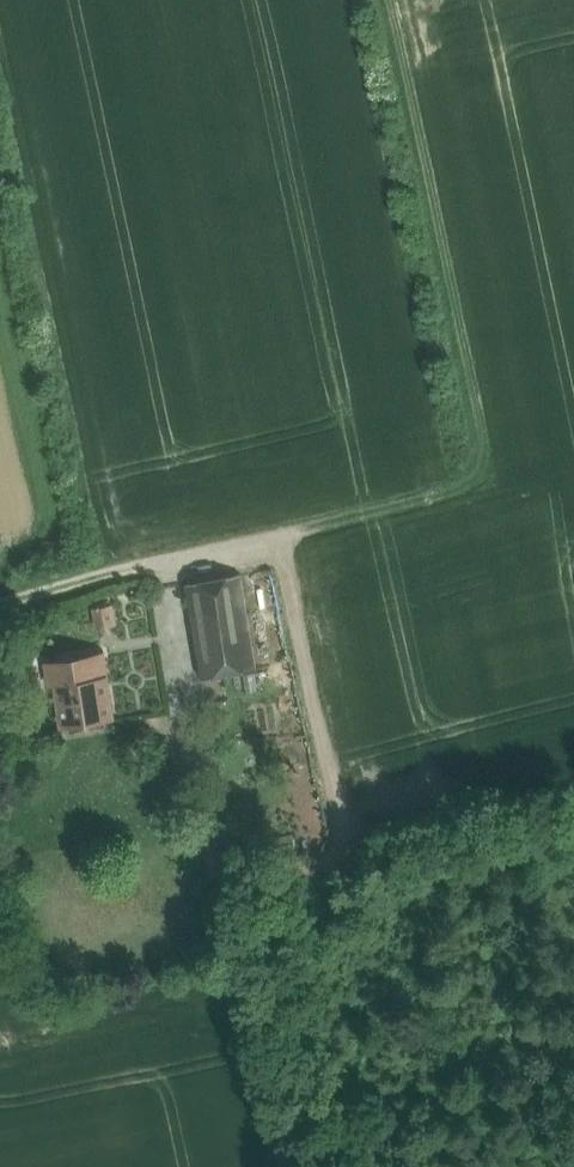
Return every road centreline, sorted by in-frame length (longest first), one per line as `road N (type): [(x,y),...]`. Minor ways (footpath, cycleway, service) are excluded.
road 1 (track): [(0,601),(452,485),(472,456),(380,0)]
road 2 (track): [(295,1166),(228,883)]
road 3 (track): [(156,559),(174,586),(185,689)]

